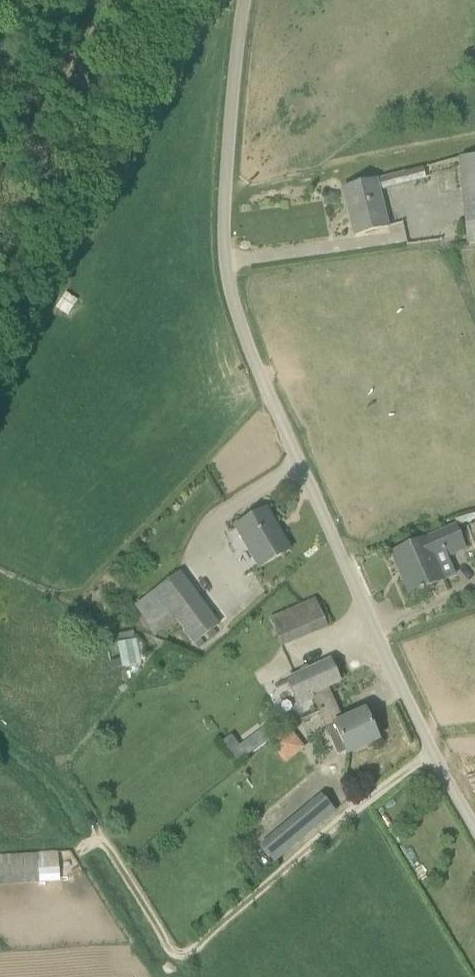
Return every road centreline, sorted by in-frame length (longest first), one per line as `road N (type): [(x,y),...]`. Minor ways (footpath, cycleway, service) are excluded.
road 1 (unclassified): [(474,823),(431,750),(275,421),(235,310),(226,243),(230,70),(241,0)]
road 2 (track): [(67,782),(172,953),(187,955),(431,750)]

